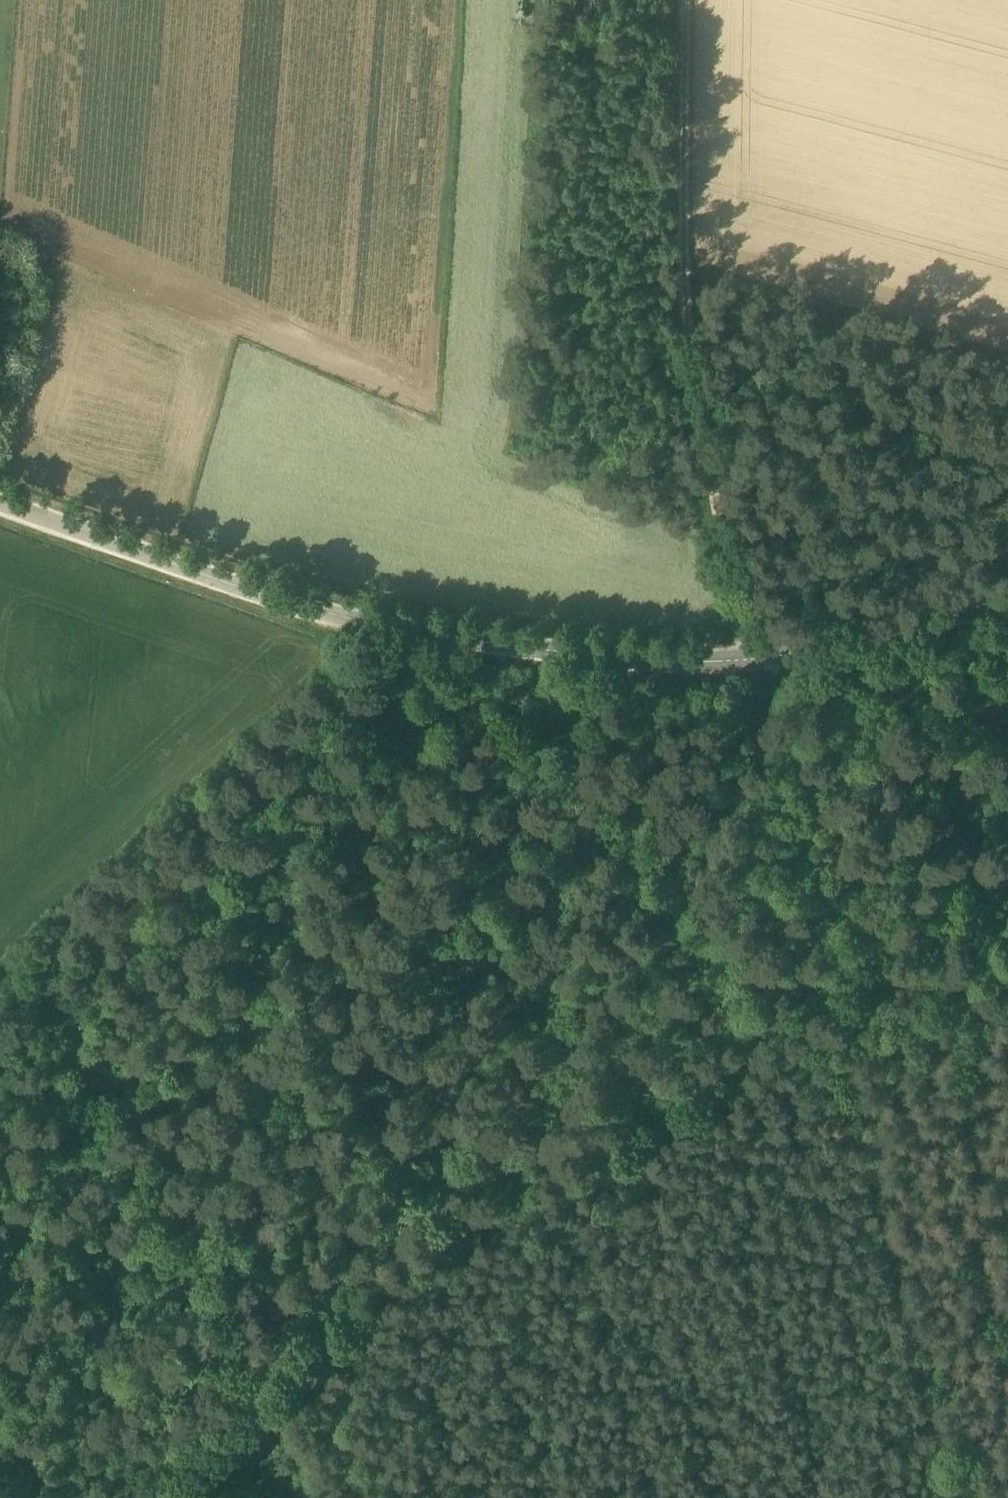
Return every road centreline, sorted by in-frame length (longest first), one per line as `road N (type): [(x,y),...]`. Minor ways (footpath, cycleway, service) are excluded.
road 1 (tertiary): [(1007,604),(758,654),(563,648),(357,614),(0,495)]
road 2 (track): [(768,651),(699,378),(687,253),(685,0)]
road 3 (track): [(135,1497),(238,1415)]

